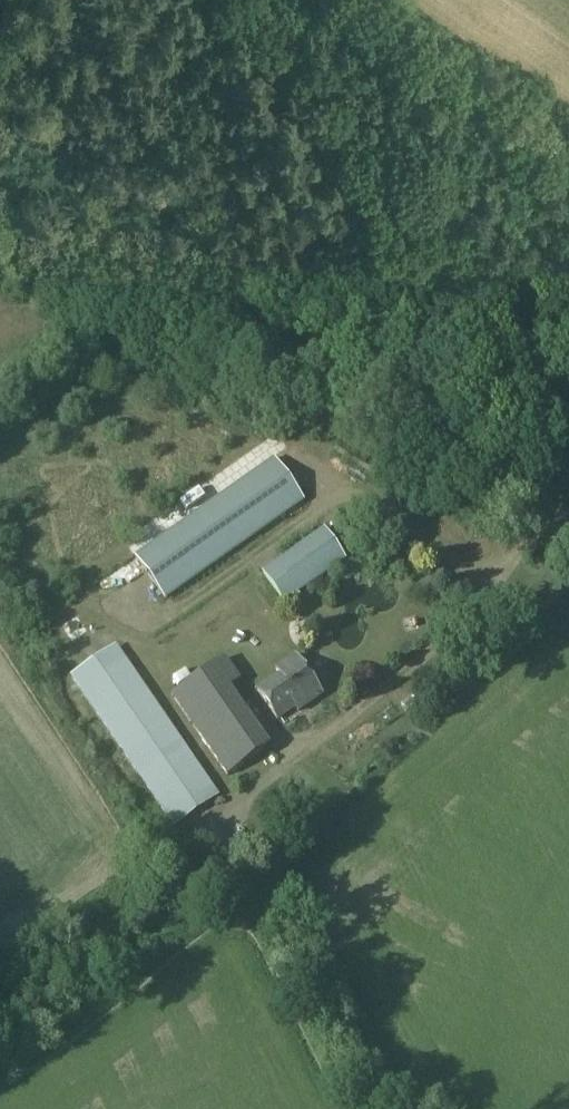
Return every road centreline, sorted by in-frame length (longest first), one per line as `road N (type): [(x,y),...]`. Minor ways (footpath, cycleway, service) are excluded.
road 1 (track): [(480,285),(481,299),(555,416),(560,457),(530,529),(469,612),(346,723),(174,841)]
road 2 (track): [(480,285),(94,252),(0,228)]
road 3 (track): [(277,0),(480,285)]

